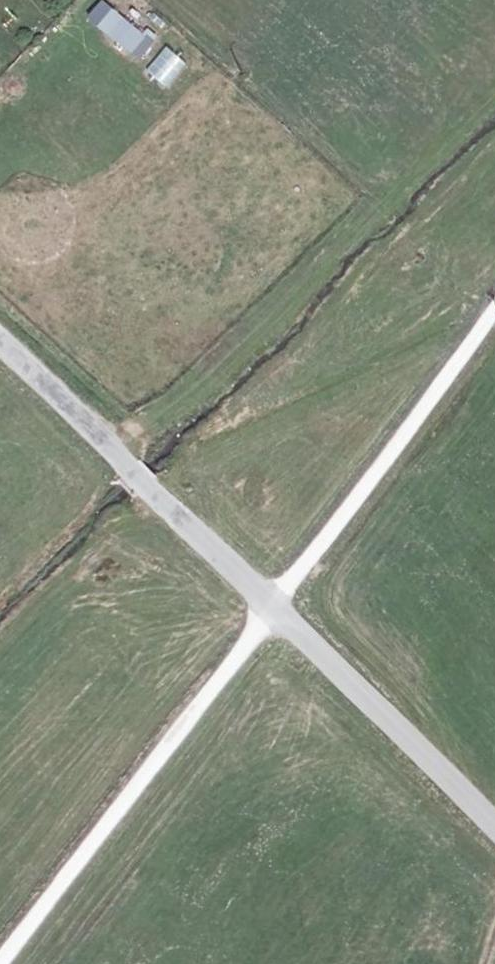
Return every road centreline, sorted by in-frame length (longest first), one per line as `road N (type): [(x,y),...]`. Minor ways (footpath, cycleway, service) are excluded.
road 1 (unclassified): [(0,341),(133,465),(494,835)]
road 2 (track): [(2,963),(270,609)]
road 3 (track): [(494,312),(270,609)]

